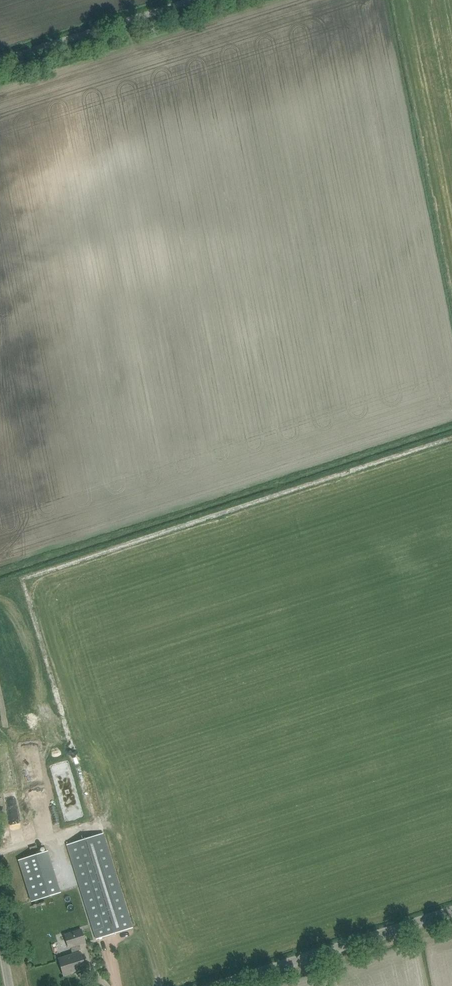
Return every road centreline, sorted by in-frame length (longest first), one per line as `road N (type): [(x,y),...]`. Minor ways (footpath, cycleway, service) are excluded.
road 1 (track): [(451,441),(22,582),(92,825),(109,828),(114,838),(140,913),(136,929)]
road 2 (unclassified): [(231,985),(451,914)]
road 3 (unclassified): [(0,61),(195,0)]

